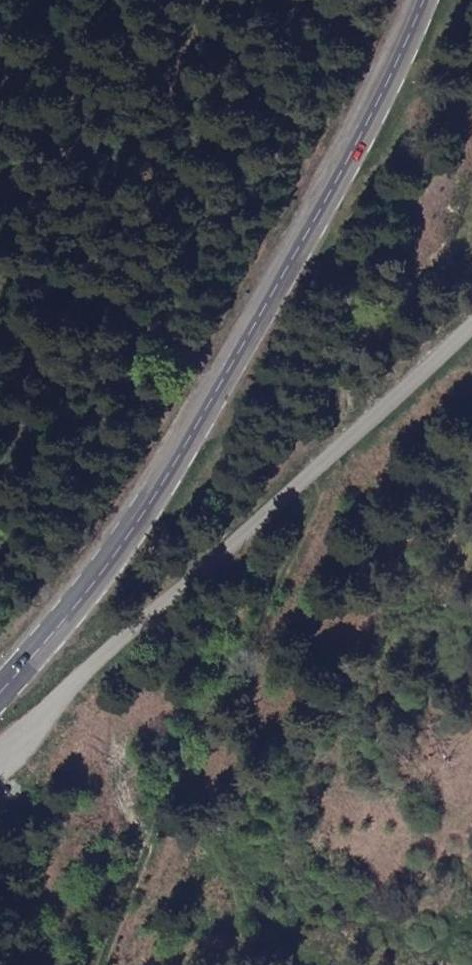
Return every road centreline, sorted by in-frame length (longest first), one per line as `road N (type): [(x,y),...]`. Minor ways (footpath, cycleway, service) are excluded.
road 1 (secondary): [(423,0),(356,151),(233,367),(96,580),(0,693)]
road 2 (unclassified): [(0,757),(75,677),(163,613),(471,341)]

